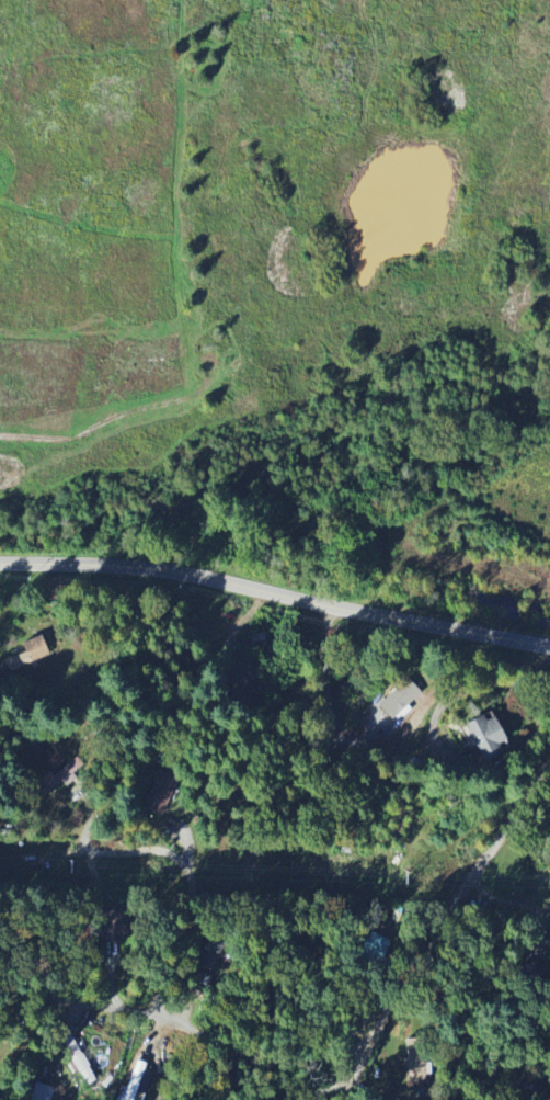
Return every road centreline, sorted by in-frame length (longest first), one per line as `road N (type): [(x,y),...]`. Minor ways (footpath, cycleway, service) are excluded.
road 1 (tertiary): [(0,563),(172,570),(549,647)]
road 2 (residential): [(549,756),(396,991),(336,1099)]
road 3 (residential): [(365,1052),(279,1064),(222,1047),(164,1016),(57,996),(0,1007)]
road 4 (residential): [(153,1013),(192,910),(191,875),(174,857)]

